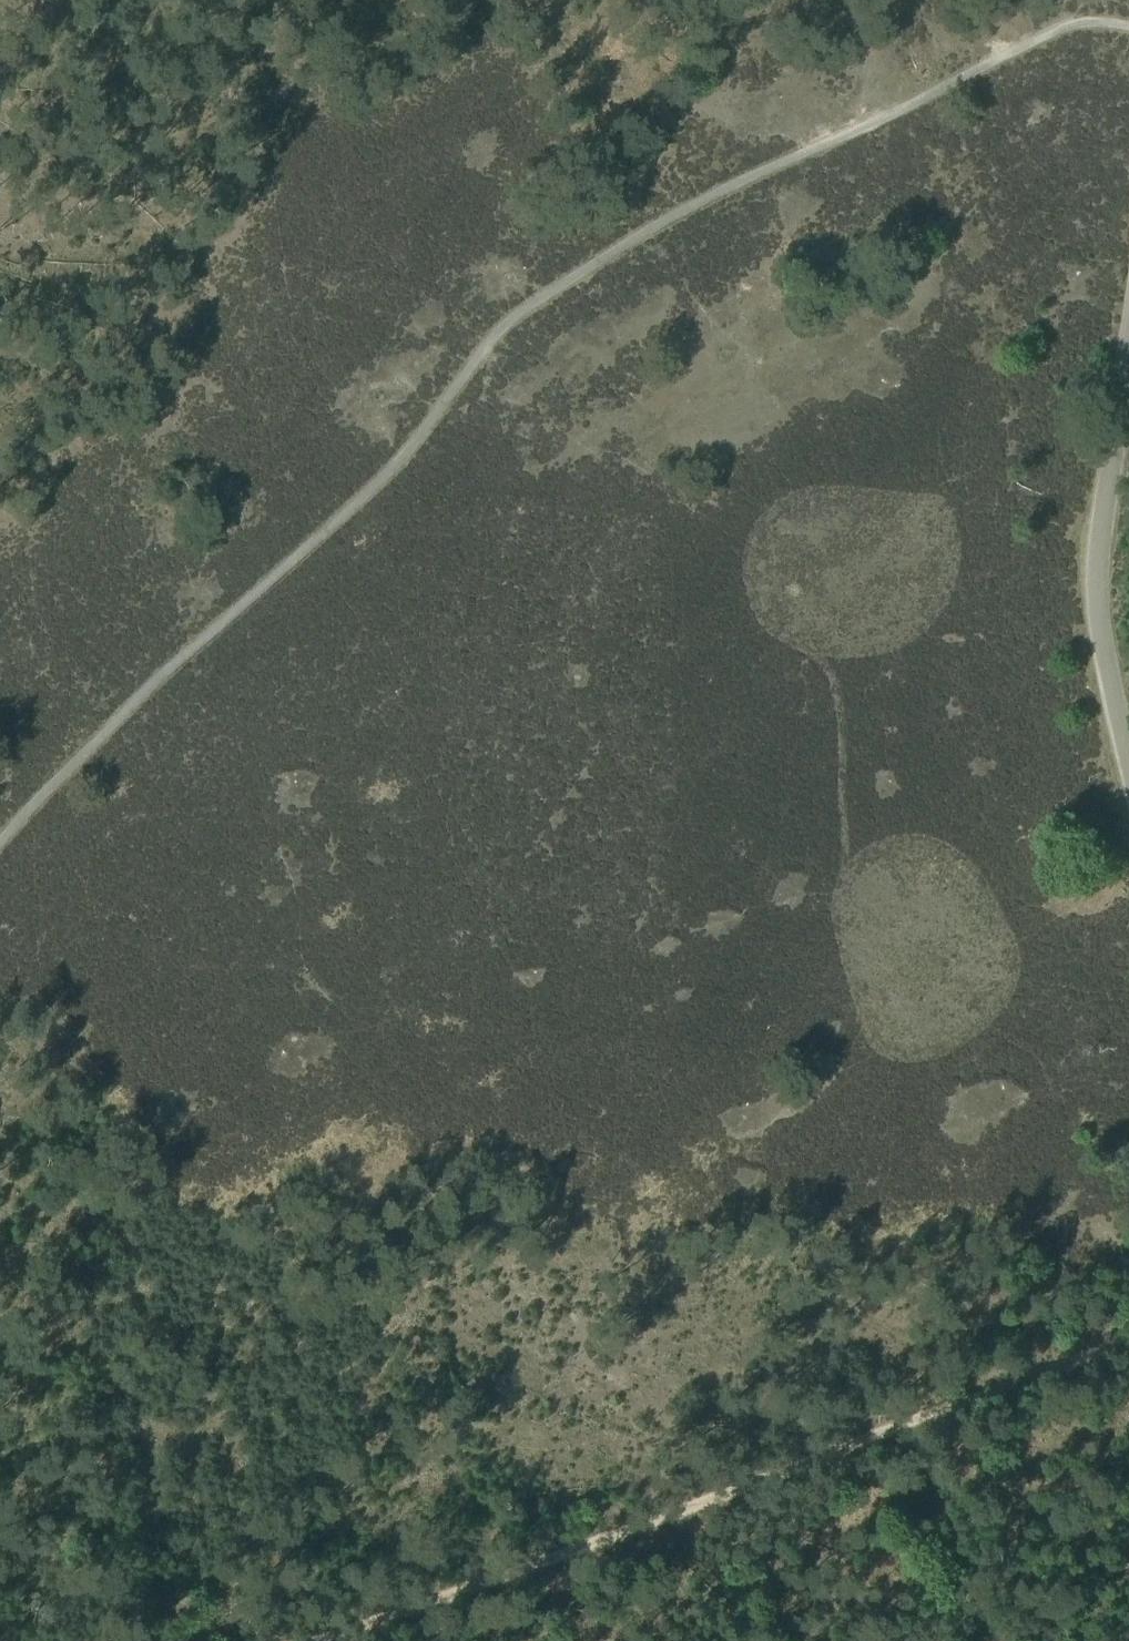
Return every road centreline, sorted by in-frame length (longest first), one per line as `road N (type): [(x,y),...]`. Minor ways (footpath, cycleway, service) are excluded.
road 1 (track): [(310,1640),(478,1590),(1128,1334)]
road 2 (unclassified): [(1128,776),(1100,658),(1095,543),(1128,323)]

